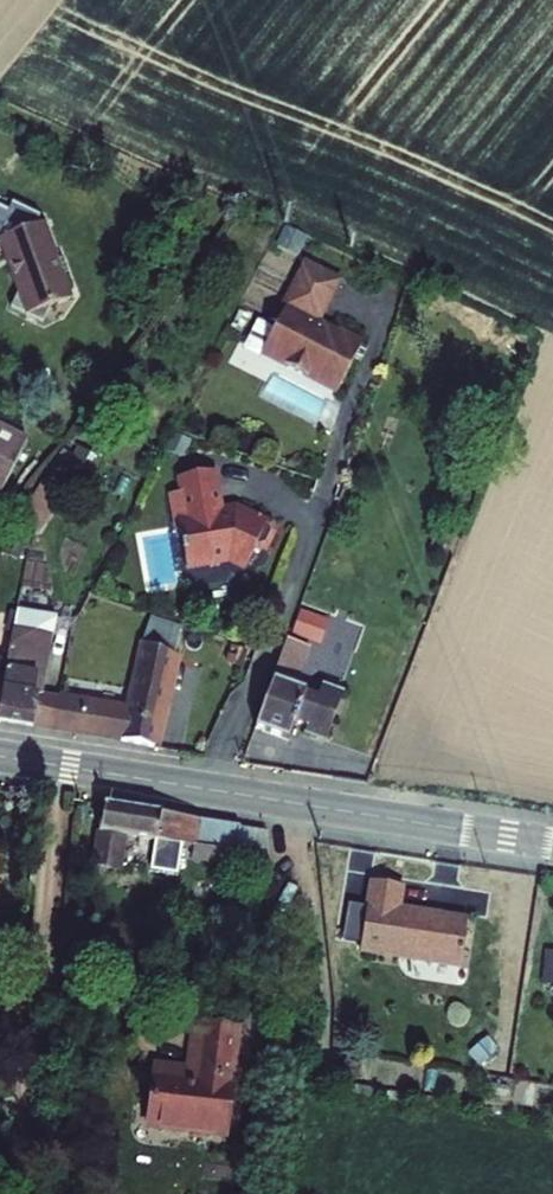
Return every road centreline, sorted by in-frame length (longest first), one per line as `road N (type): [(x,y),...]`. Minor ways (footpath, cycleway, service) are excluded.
road 1 (tertiary): [(0,756),(552,843)]

